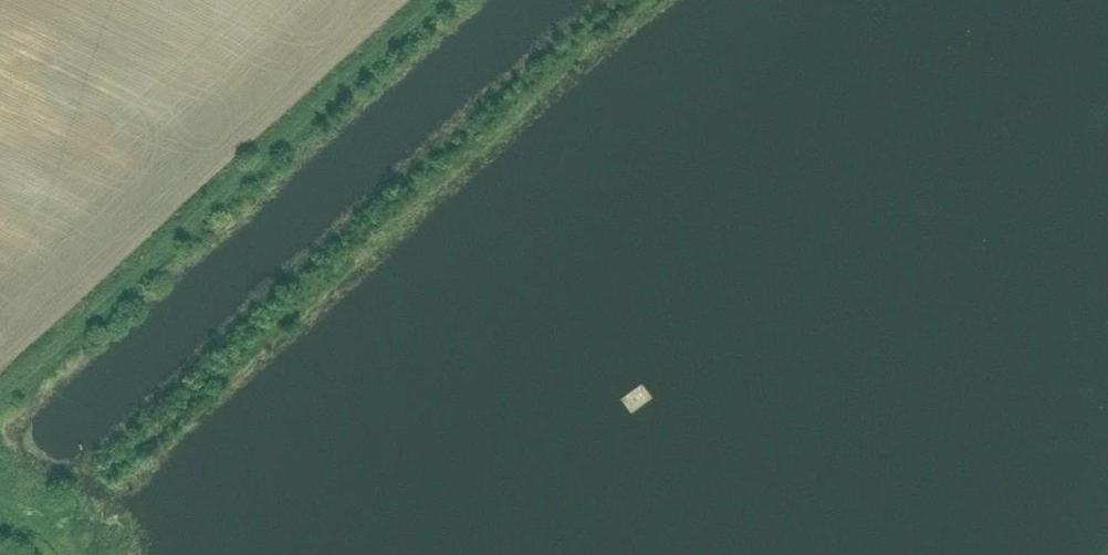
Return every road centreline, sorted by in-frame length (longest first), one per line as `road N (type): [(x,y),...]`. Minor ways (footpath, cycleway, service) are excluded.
road 1 (track): [(0,390),(85,322),(434,0)]

